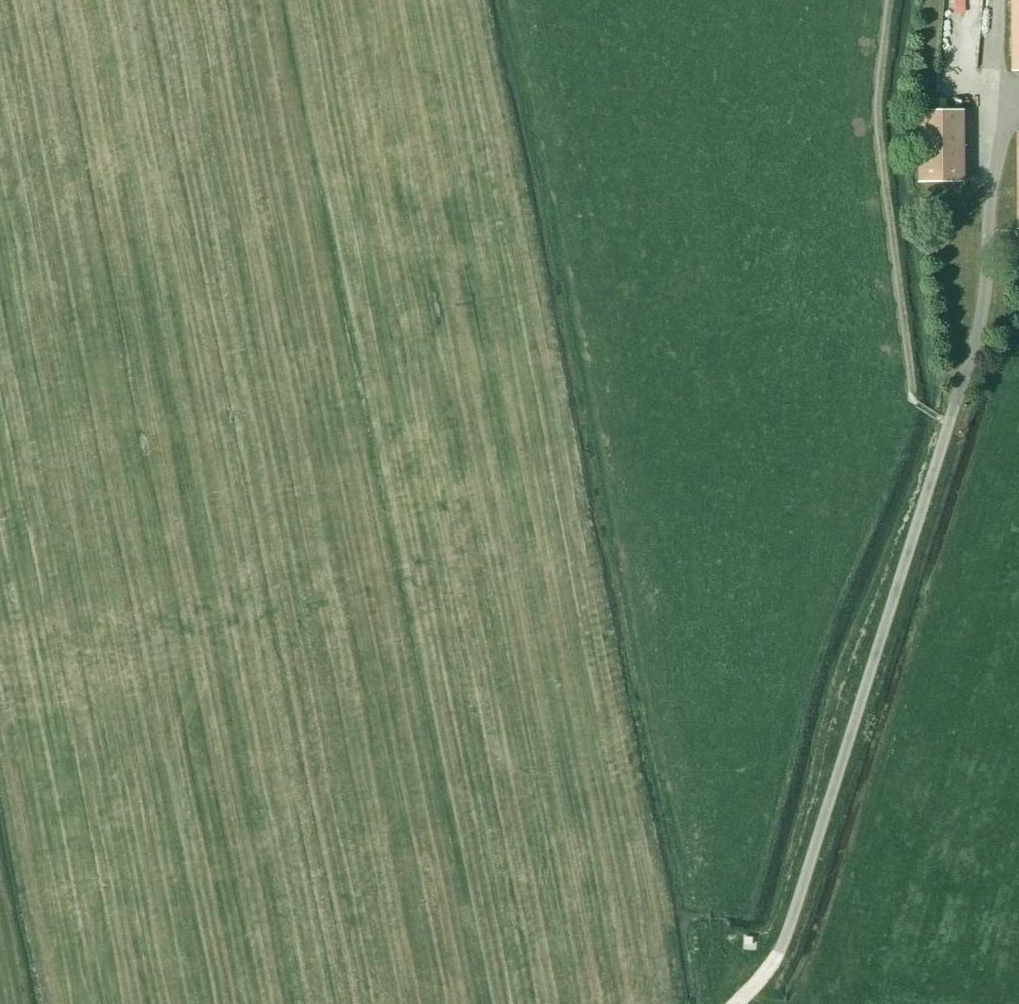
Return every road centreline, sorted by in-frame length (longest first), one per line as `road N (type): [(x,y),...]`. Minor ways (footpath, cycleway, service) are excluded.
road 1 (unclassified): [(738,1003),(767,972),(793,915),(950,423)]

